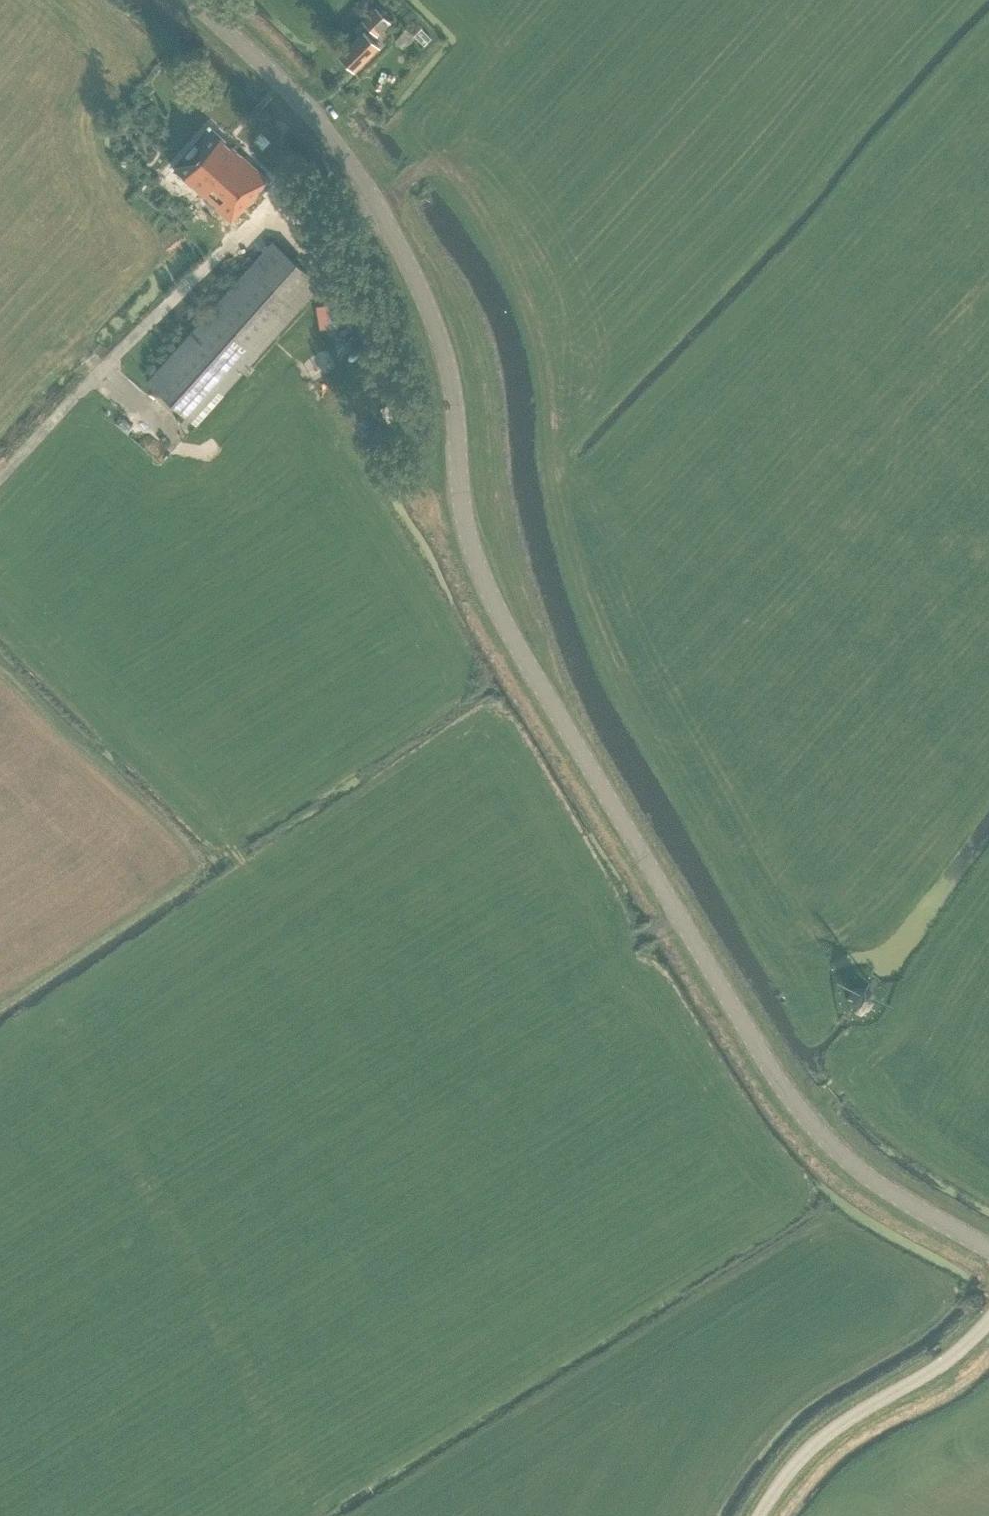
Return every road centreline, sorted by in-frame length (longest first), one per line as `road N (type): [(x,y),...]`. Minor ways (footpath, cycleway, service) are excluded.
road 1 (tertiary): [(988,1251),(857,1169),(766,1063),(501,617),(463,510),(444,350),(381,209),(286,92),(186,0)]
road 2 (unclassified): [(757,1515),(815,1444),(934,1372),(988,1321)]

